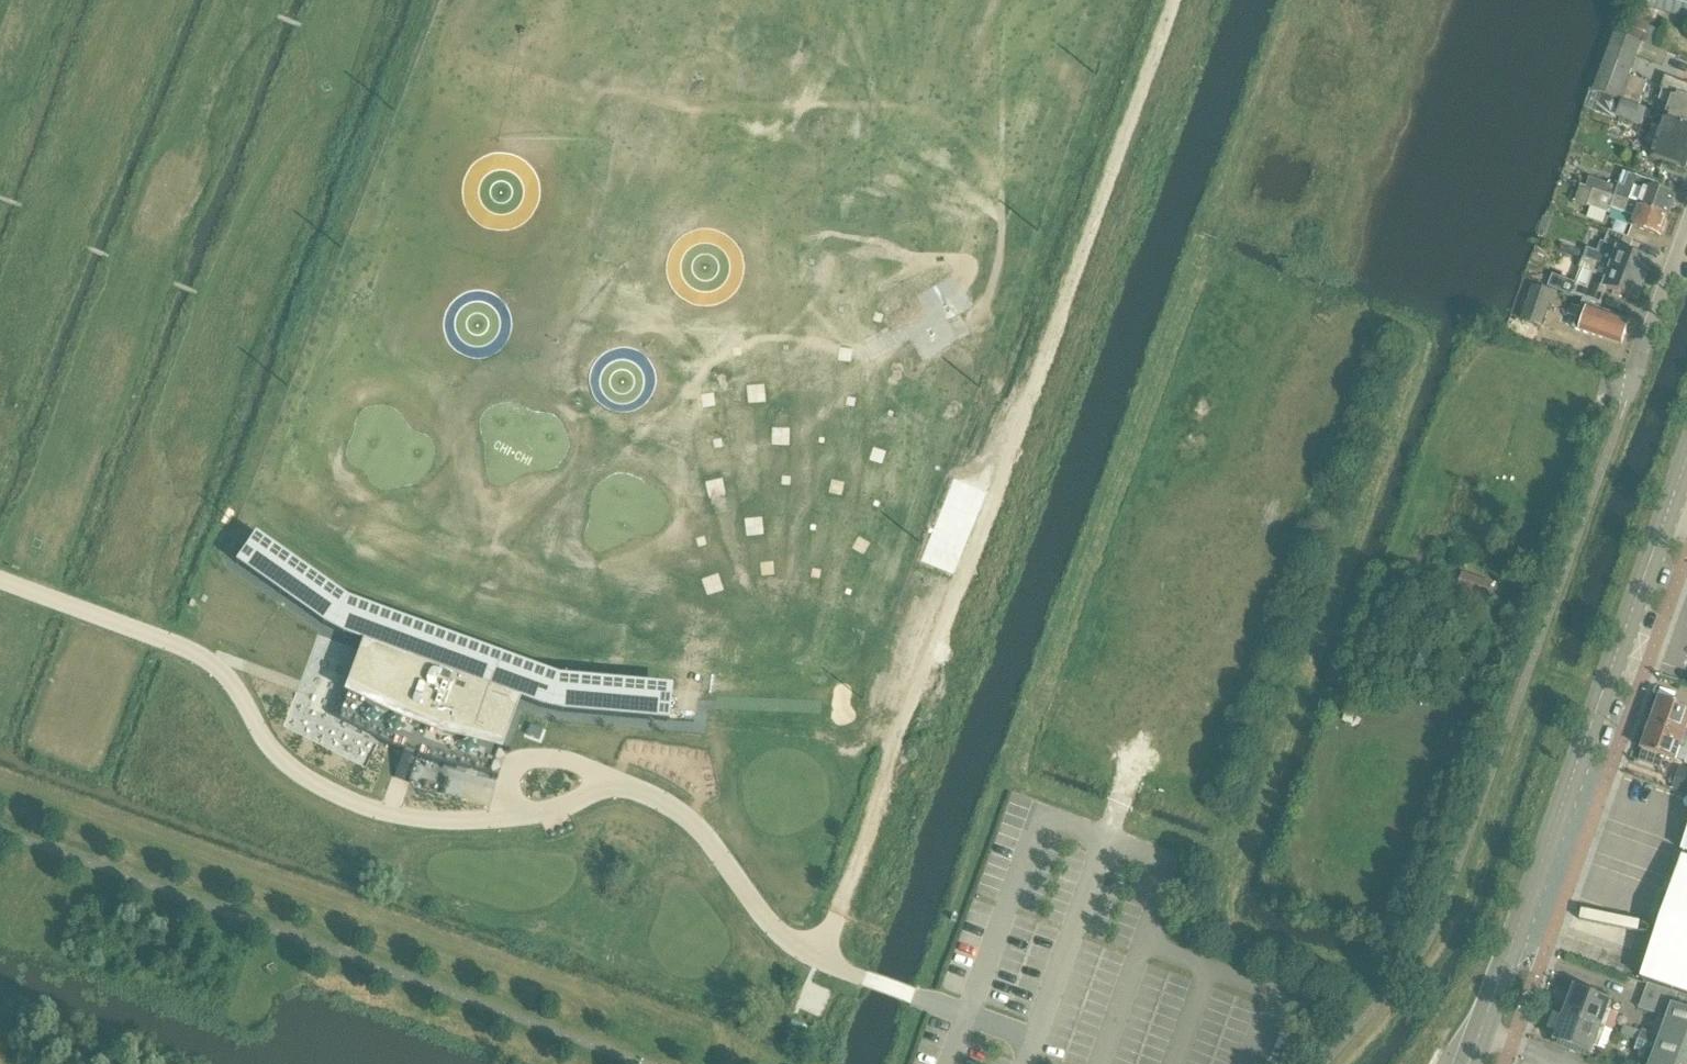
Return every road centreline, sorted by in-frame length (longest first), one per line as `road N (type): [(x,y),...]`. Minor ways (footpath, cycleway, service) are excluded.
road 1 (track): [(819,956),(1168,0)]
road 2 (secondary): [(1468,1063),(1686,456)]
road 3 (track): [(1125,789),(1125,753),(1102,727),(927,659)]
road 4 (residential): [(1625,408),(1686,227)]

